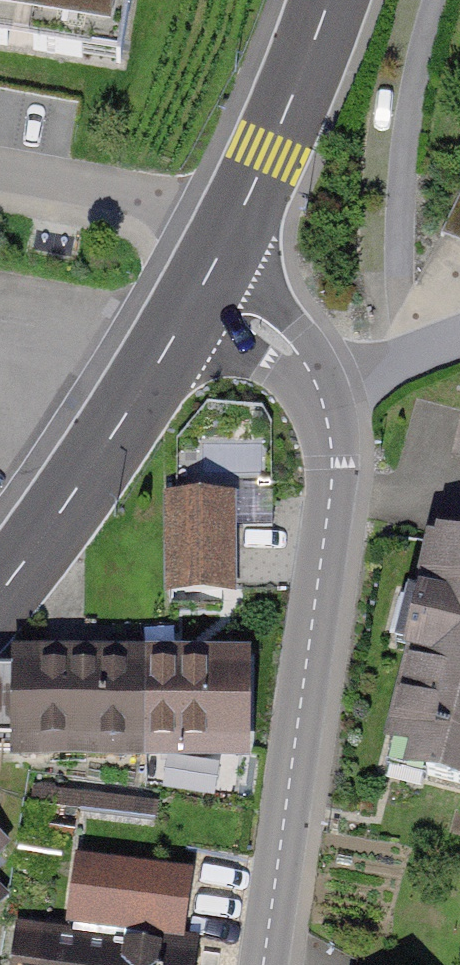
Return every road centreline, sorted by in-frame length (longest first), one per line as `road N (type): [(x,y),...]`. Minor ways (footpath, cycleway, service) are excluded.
road 1 (residential): [(268,964),(332,469),(322,401)]
road 2 (tertiary): [(0,590),(224,248)]
road 3 (tertiary): [(224,248),(324,0)]
road 4 (residential): [(0,181),(129,204),(224,248)]
road 5 (residential): [(322,401),(303,360),(224,248)]
road 6 (residential): [(322,401),(459,343)]

